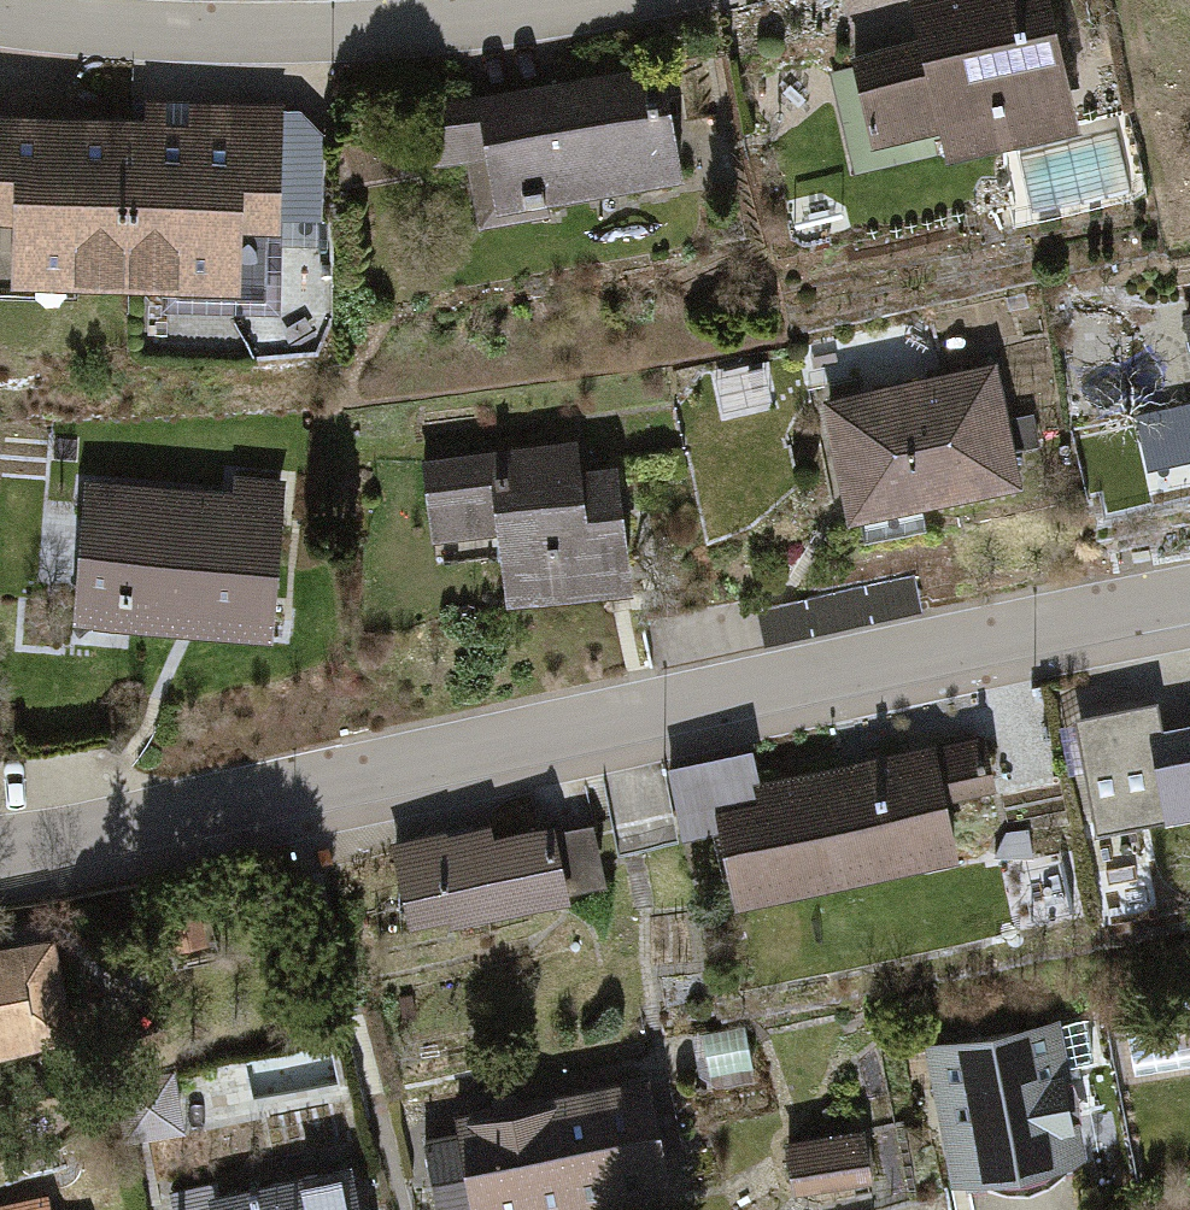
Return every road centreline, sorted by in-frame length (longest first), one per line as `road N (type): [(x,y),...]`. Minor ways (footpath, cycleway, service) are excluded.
road 1 (residential): [(1189,608),(0,862)]
road 2 (residential): [(0,17),(129,34),(439,22),(576,0)]

